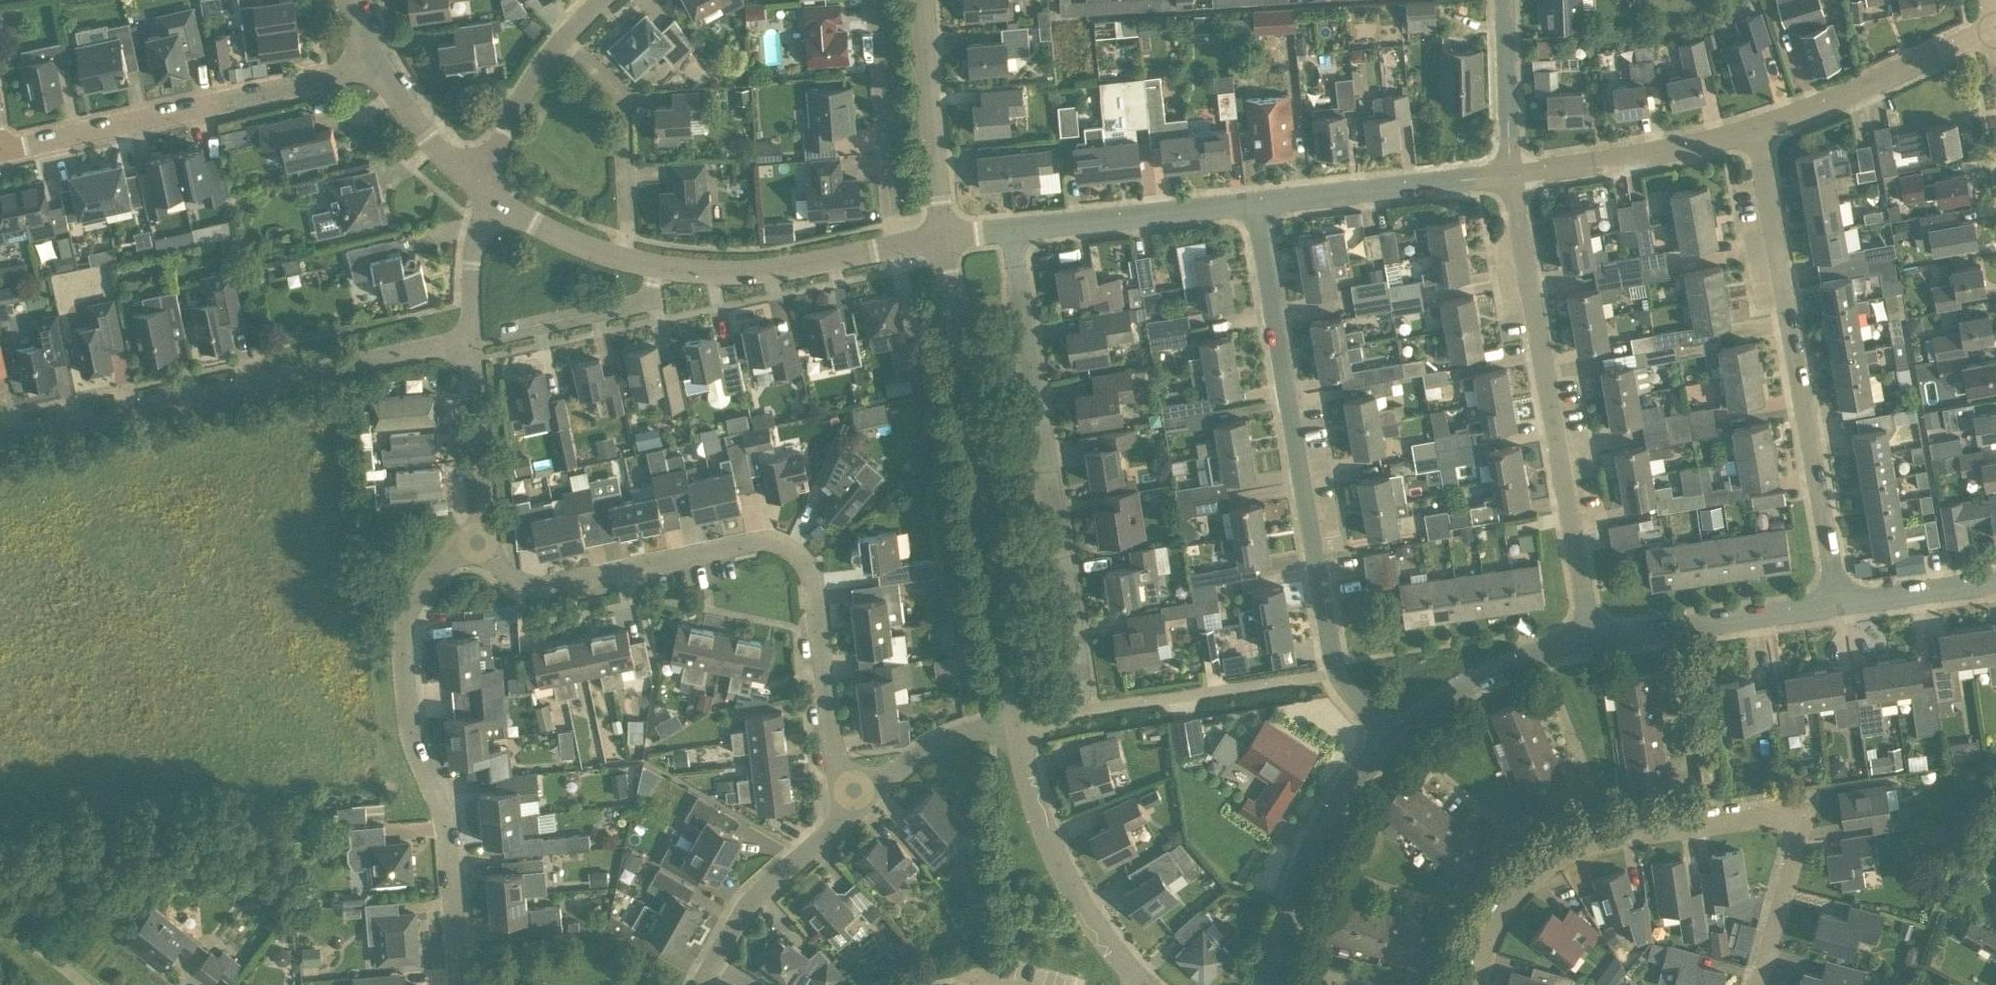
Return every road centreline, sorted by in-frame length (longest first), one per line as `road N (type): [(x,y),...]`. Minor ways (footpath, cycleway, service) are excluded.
road 1 (residential): [(860,803),(836,764),(809,575),(792,549),(749,541),(541,587),(513,579),(477,541)]
road 2 (residential): [(1757,984),(1796,840),(1783,816),(1573,849),(1546,864),(1507,906),(1475,984)]
road 3 (residential): [(1390,734),(1352,697),(1330,643),(1254,203)]
road 4 (residential): [(1014,722),(1063,714),(1078,699),(1081,677),(1010,228)]
road 5 (residential): [(1014,722),(942,235)]
road 6 (residential): [(1834,608),(1757,128)]
road 7 (residential): [(0,437),(472,338)]
road 8 (residential): [(459,984),(445,832),(409,732),(402,640),(413,598),(477,541)]
road 9 (residential): [(1590,640),(1511,174)]
road 10 (residential): [(371,61),(0,150)]
road 11 (residential): [(1139,984),(1060,870),(1030,799),(1014,722)]
road 12 (residential): [(621,258),(750,271),(896,244)]
road 13 (residential): [(1254,203),(1511,174)]
road 14 (residential): [(1757,128),(1995,27)]
road 15 (residential): [(1511,174),(1757,128)]
road 16 (residential): [(621,258),(629,222),(621,94),(560,41)]
road 17 (residential): [(1010,228),(1254,203)]
road 18 (residential): [(896,244),(875,0)]
road 19 (residential): [(860,803),(749,903),(702,984)]
road 20 (residential): [(942,235),(924,0)]
road 21 (residential): [(477,541),(488,499),(472,338)]
road 22 (residential): [(1014,722),(940,742),(860,803)]
road 23 (residential): [(486,191),(428,138),(371,61)]
road 24 (residential): [(1511,174),(1503,0)]
road 25 (residential): [(1390,734),(1460,685),(1538,652)]
road 26 (residential): [(486,191),(516,110),(560,41)]
road 27 (residential): [(1671,629),(1834,608)]
road 28 (residential): [(1462,907),(1304,866)]
road 29 (residential): [(1834,608),(1995,584)]
road 30 (residential): [(1515,838),(1390,734)]
road 31 (residential): [(1304,866),(1337,801),(1390,734)]
road 32 (residential): [(486,191),(530,221),(621,258)]
road 33 (residential): [(1692,779),(1671,629)]
road 34 (residential): [(472,338),(472,262),(486,191)]
road 35 (residential): [(1593,789),(1538,652)]

